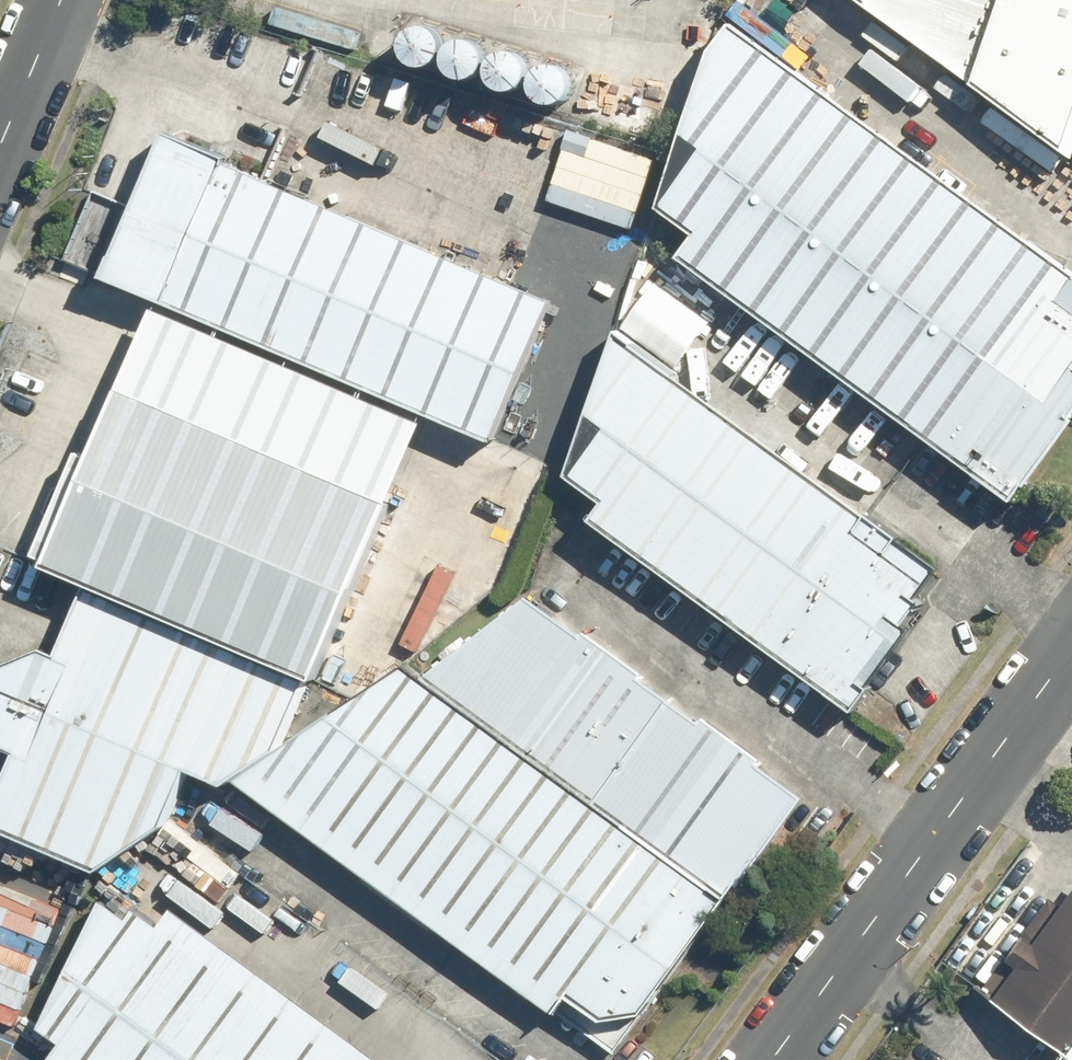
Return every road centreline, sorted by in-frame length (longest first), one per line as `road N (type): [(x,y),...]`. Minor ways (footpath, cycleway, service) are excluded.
road 1 (unclassified): [(761,1059),(1071,627)]
road 2 (unclassified): [(0,142),(60,0)]

